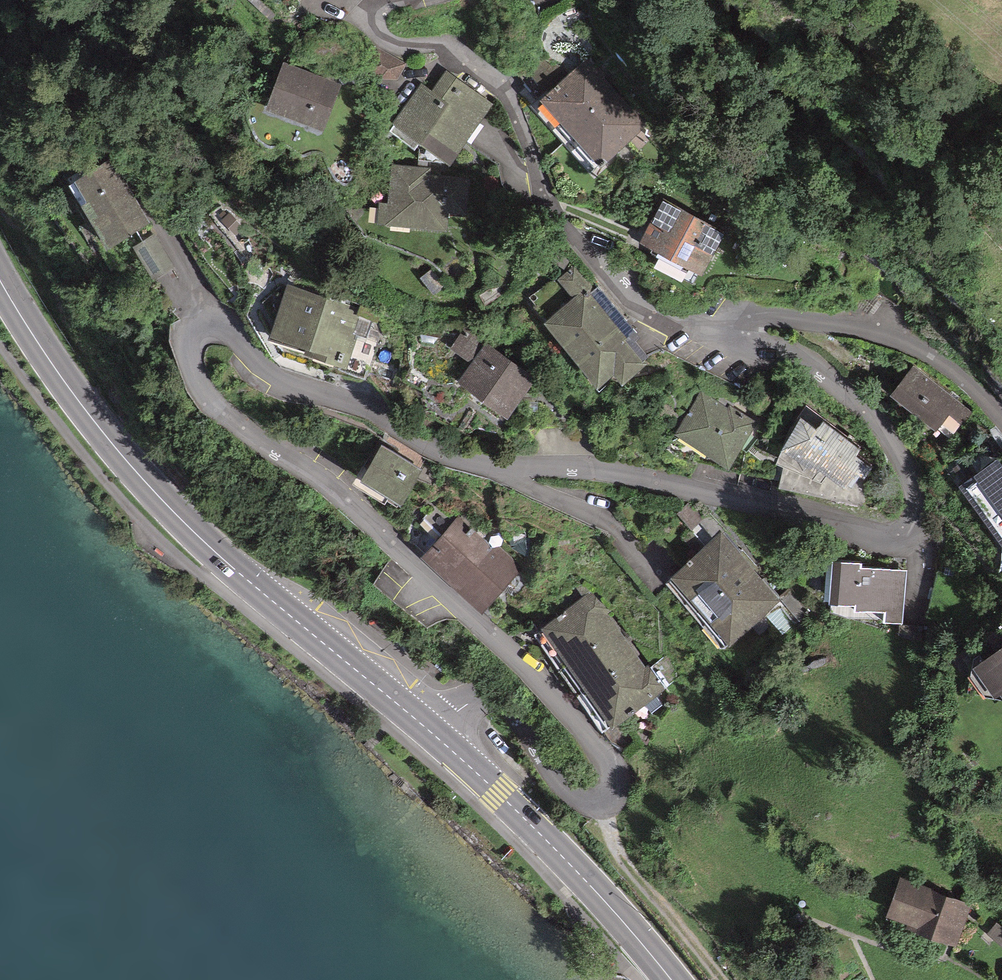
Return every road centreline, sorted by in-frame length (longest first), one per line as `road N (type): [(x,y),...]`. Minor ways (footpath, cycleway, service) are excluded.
road 1 (residential): [(436,736),(472,701),(503,698),(570,794),(602,800),(616,784),(610,760),(499,641),(331,486),(209,399),(185,347),(192,328),(219,324),(269,374),(378,411),(458,458),(585,467),(872,533),(906,529),(912,483),(876,420),(794,354),(729,337),(729,327)]
road 2 (primary): [(0,279),(46,357),(141,477),(224,562),(436,736)]
road 3 (residential): [(729,327),(681,325),(632,300),(548,204),(503,90),(446,45),(388,40),(375,17),(390,0)]
road 4 (primary): [(436,736),(551,845),(672,979)]
road 5 (residential): [(729,327),(740,315),(756,314),(910,344),(967,383),(1001,421)]
road 6 (track): [(723,979),(621,856),(602,800)]

